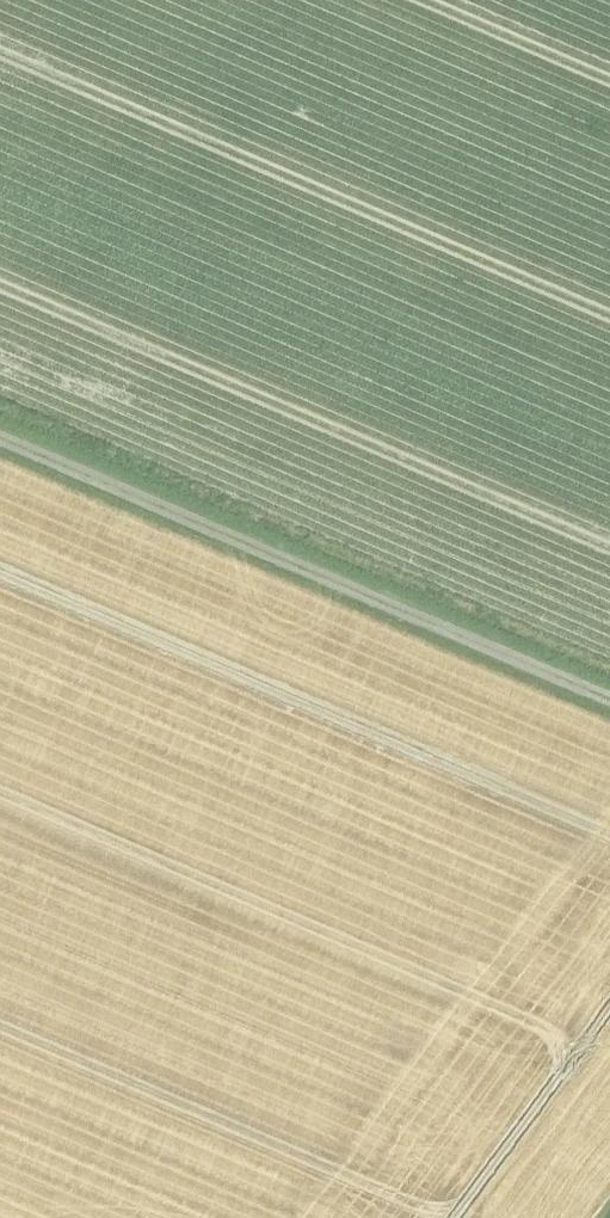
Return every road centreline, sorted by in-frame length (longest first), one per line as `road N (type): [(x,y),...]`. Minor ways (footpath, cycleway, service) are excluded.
road 1 (track): [(609,696),(0,433)]

